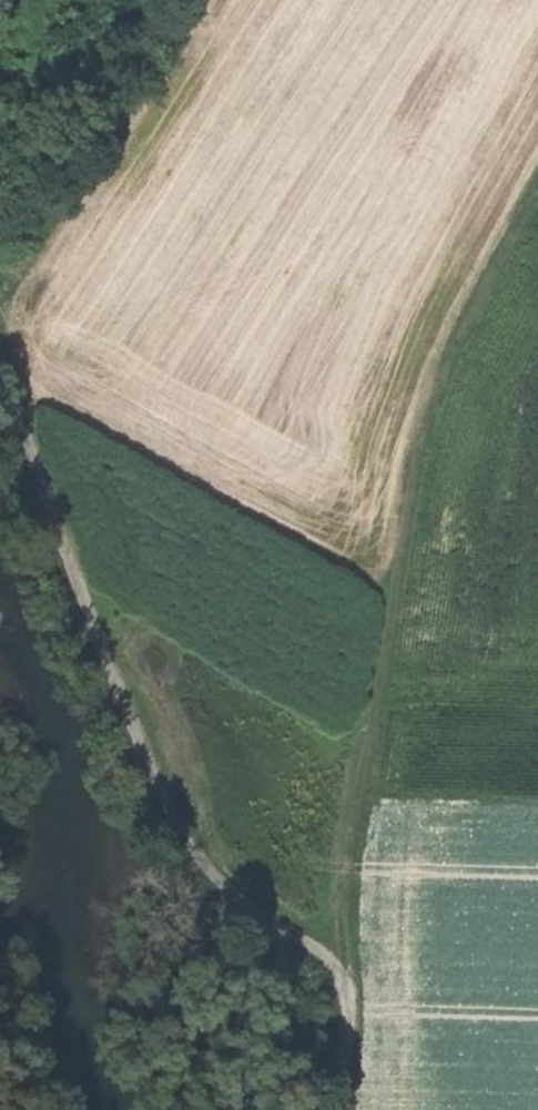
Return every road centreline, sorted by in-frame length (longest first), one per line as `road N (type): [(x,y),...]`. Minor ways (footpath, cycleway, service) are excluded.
road 1 (track): [(342,1109),(346,1000),(325,956),(213,875),(152,769),(0,361)]
road 2 (track): [(346,1000),(339,936),(345,856),(416,486),(436,405),(537,208)]

